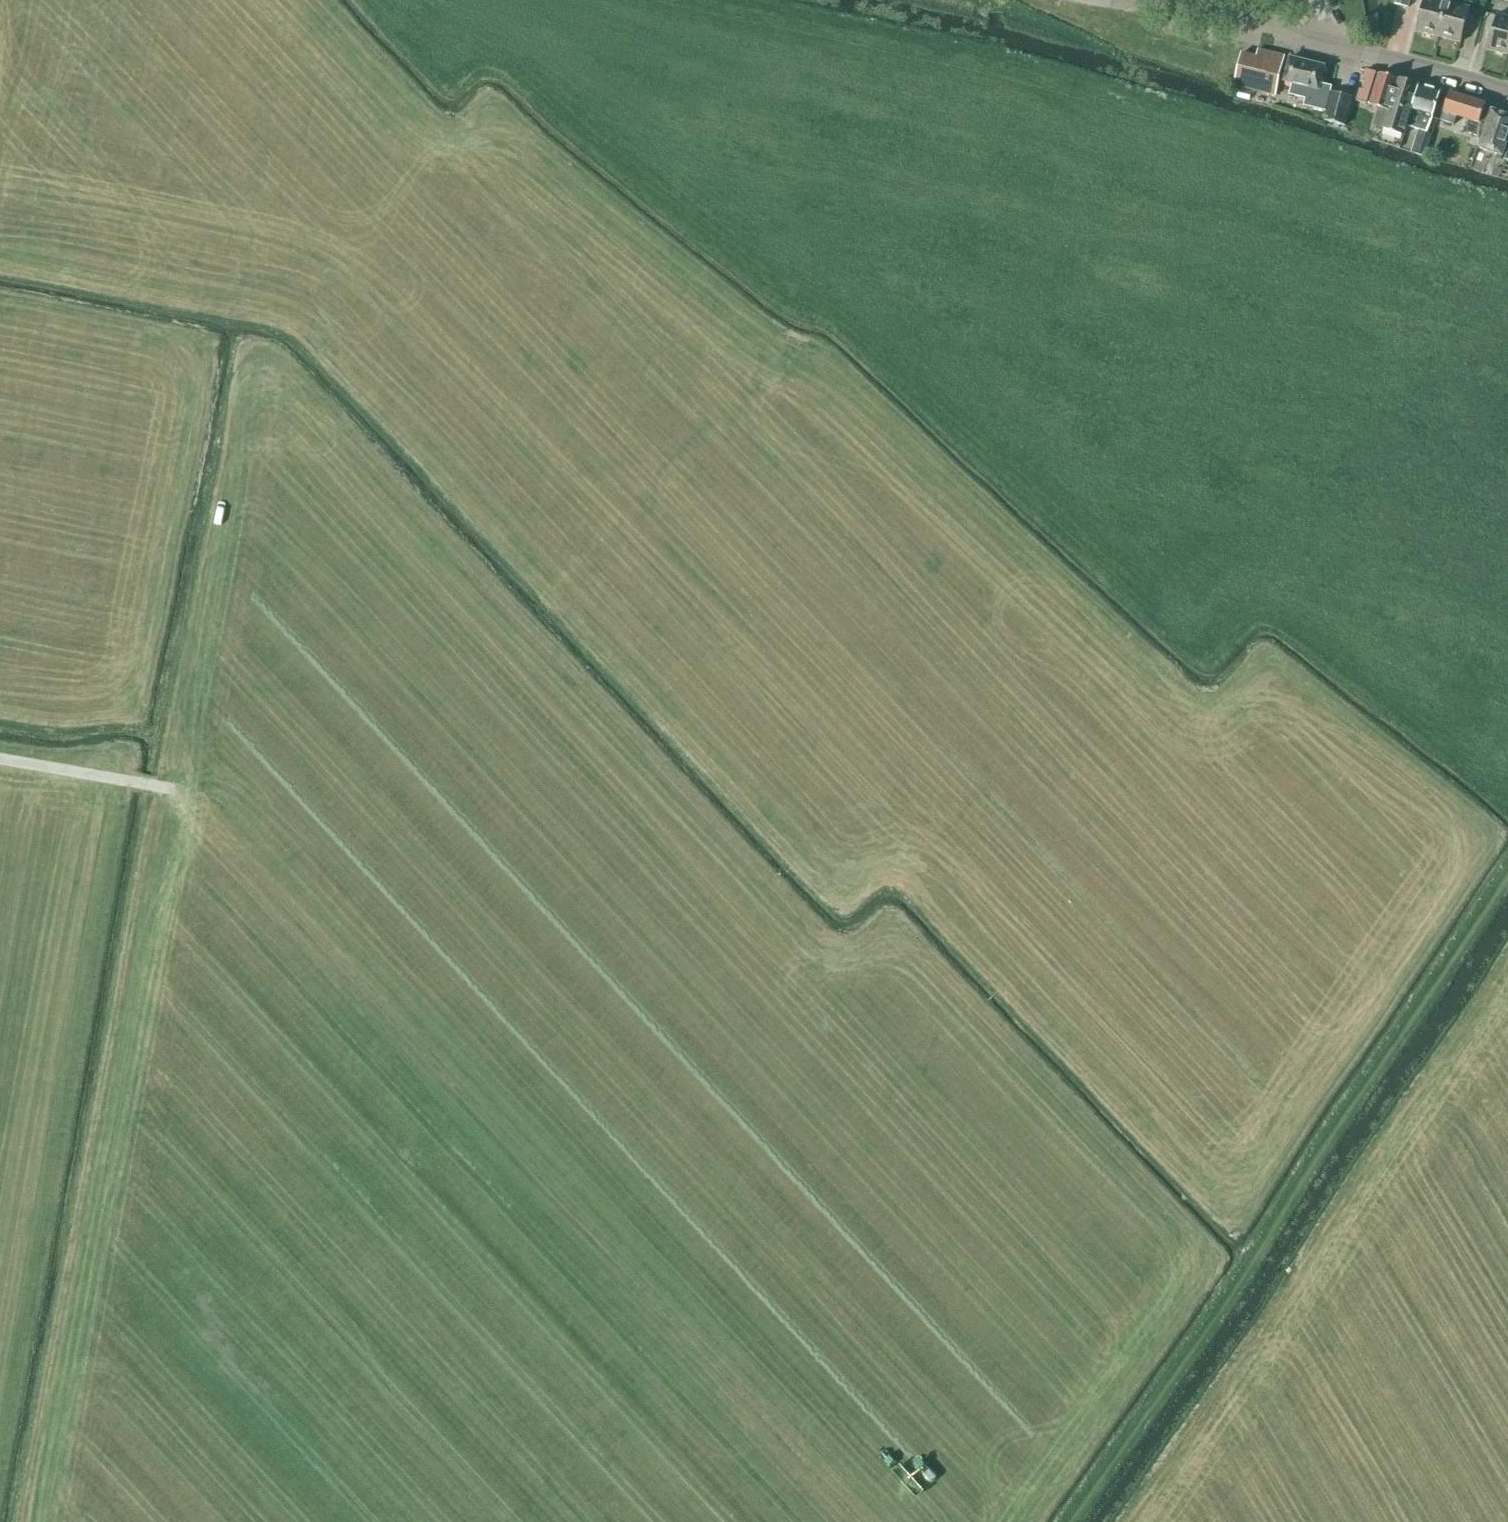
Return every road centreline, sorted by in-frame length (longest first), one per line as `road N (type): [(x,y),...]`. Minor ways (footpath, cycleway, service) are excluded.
road 1 (tertiary): [(1507,96),(1173,0)]

